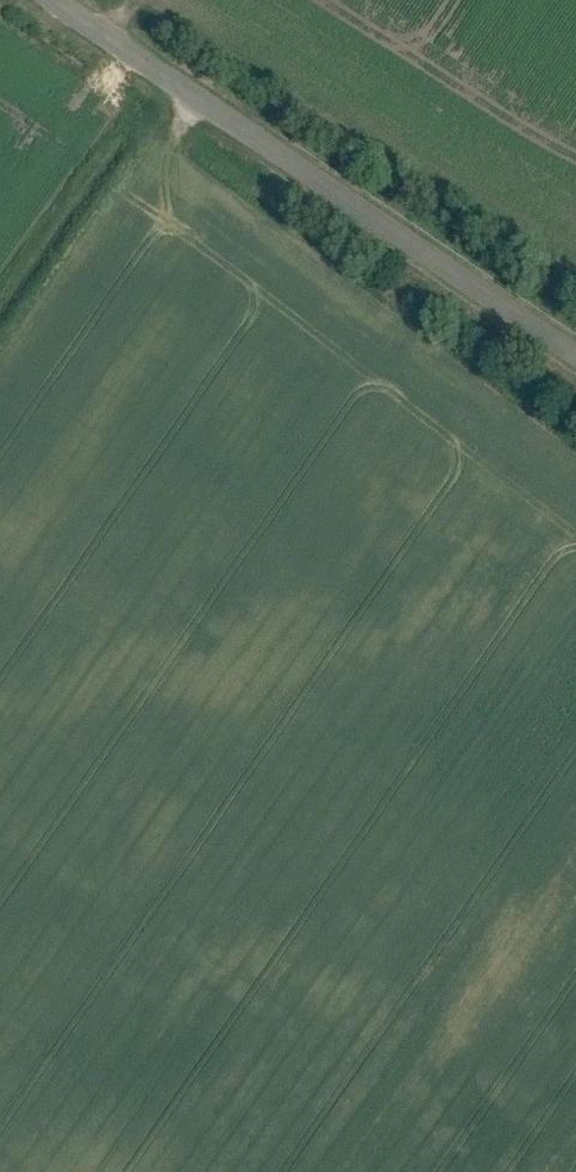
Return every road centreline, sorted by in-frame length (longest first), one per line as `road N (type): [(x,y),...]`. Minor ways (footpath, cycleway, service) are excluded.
road 1 (unclassified): [(575,361),(48,0)]

